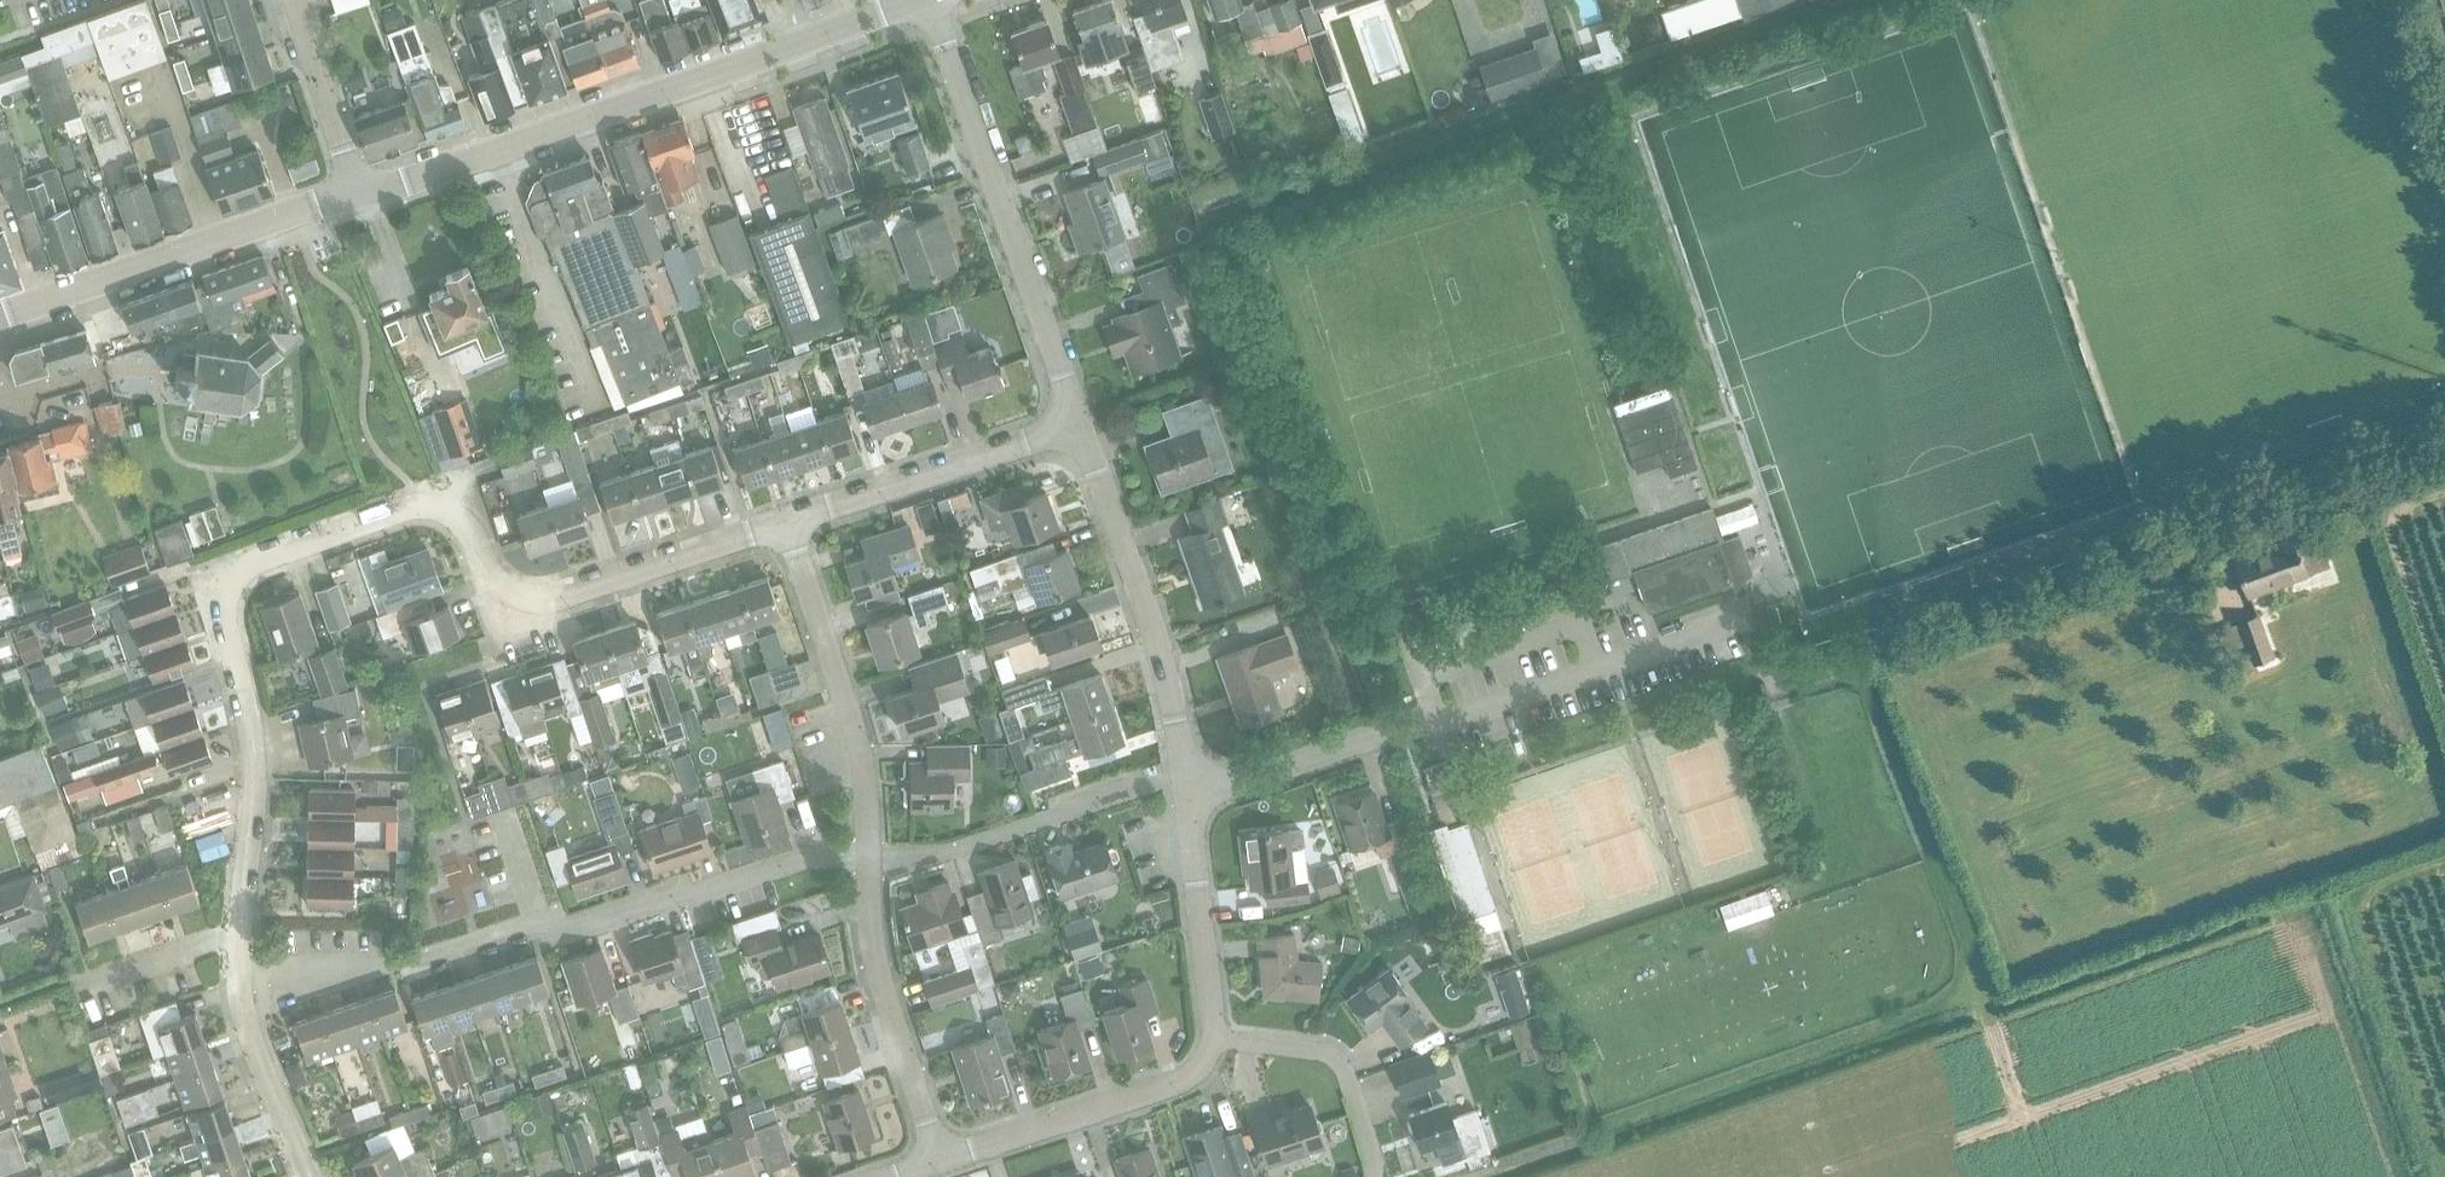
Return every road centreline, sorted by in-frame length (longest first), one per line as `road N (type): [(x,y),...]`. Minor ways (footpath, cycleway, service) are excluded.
road 1 (residential): [(260,928),(274,725),(232,588),(235,577),(444,506),(469,507),(506,566),(529,589),(557,599),(788,528)]
road 2 (residential): [(259,976),(409,971),(811,859),(869,856)]
road 3 (secondary): [(356,196),(495,154),(921,0)]
road 4 (residential): [(1074,423),(928,0)]
road 5 (secondary): [(0,317),(356,196)]
road 6 (residential): [(1184,775),(1169,700),(1074,423)]
road 7 (residential): [(869,856),(866,774),(788,528)]
road 8 (residential): [(869,856),(969,847),(1184,775)]
road 9 (residential): [(939,1160),(882,980),(869,856)]
road 10 (residential): [(939,1160),(1175,1080),(1202,1062),(1216,1035)]
road 11 (residential): [(788,528),(1074,423)]
road 12 (residential): [(1188,800),(1442,718)]
road 13 (residential): [(1373,1176),(1351,1081),(1337,1056),(1308,1044),(1216,1035)]
road 14 (residential): [(1216,1035),(1188,800)]
road 15 (residential): [(326,1176),(265,1037),(259,976)]
road 16 (residential): [(356,196),(292,0)]
road 17 (residential): [(88,985),(260,928)]

